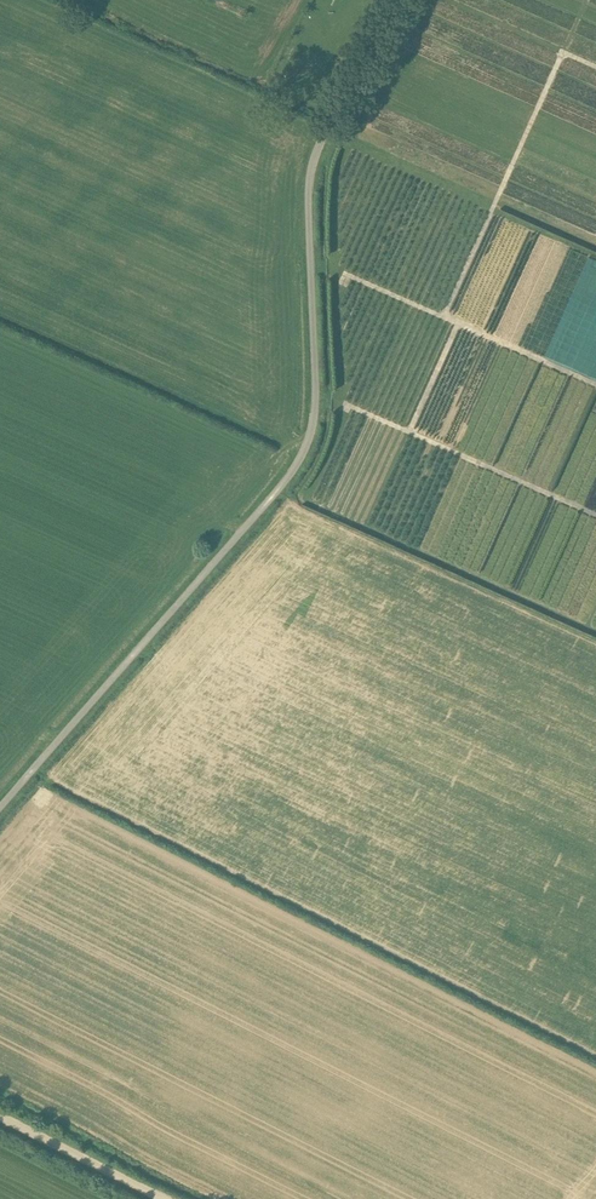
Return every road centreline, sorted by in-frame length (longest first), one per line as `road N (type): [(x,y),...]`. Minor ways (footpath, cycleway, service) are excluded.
road 1 (unclassified): [(0,797),(226,539),(302,439),(306,159),(327,102),(387,0)]
road 2 (unclassified): [(161,1198),(0,1126)]

